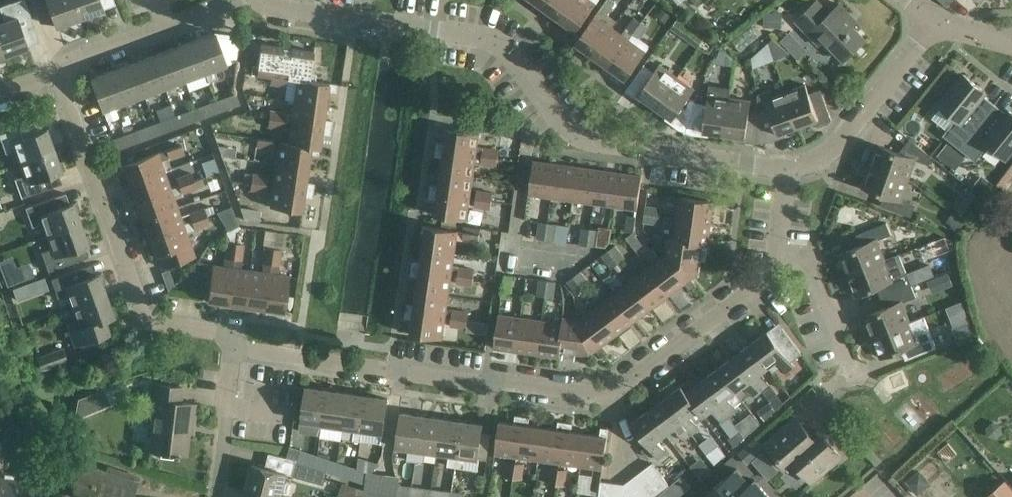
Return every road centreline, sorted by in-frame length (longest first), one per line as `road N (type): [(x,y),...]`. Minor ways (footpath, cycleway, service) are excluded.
road 1 (residential): [(234,346),(609,397),(771,275),(776,253)]
road 2 (residential): [(260,0),(485,38),(507,51),(568,132),(588,140),(787,168)]
road 3 (residential): [(57,73),(145,322),(216,331),(234,346)]
road 4 (residential): [(787,168),(834,149),(936,21)]
road 5 (residential): [(57,73),(78,57),(233,0)]
road 6 (residential): [(776,253),(809,261),(857,380)]
road 7 (residential): [(215,496),(234,346)]

